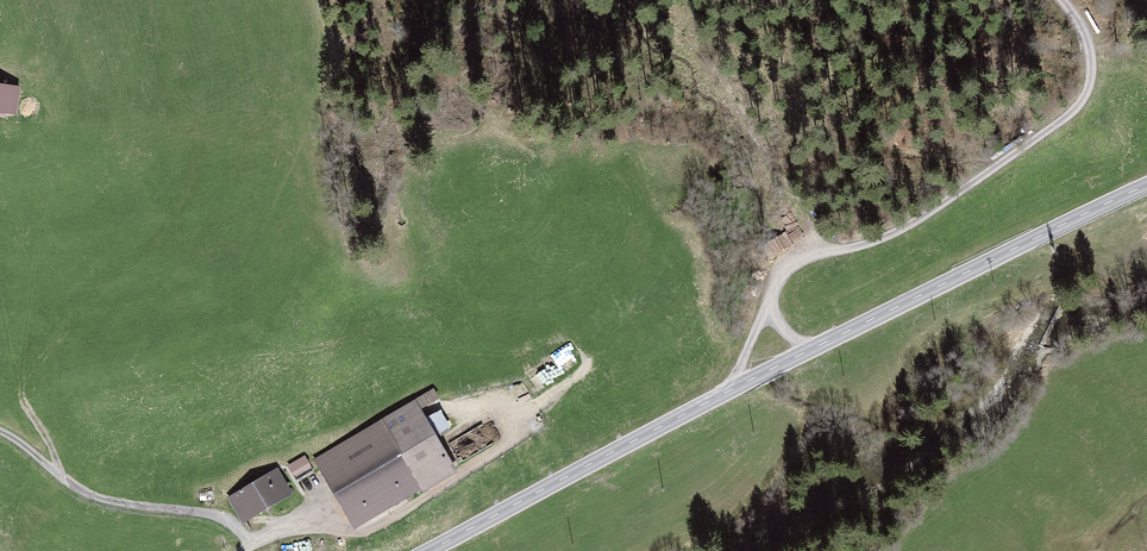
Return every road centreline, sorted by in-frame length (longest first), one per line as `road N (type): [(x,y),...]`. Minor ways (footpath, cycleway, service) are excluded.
road 1 (tertiary): [(432,550),(1146,185)]
road 2 (track): [(767,320),(773,291),(791,266),(905,228),(1074,108),(1089,86),(1091,52),(1061,0)]
road 3 (track): [(0,434),(74,491),(116,506),(234,524),(252,548)]
road 4 (track): [(808,353),(767,320),(738,369),(738,388)]

